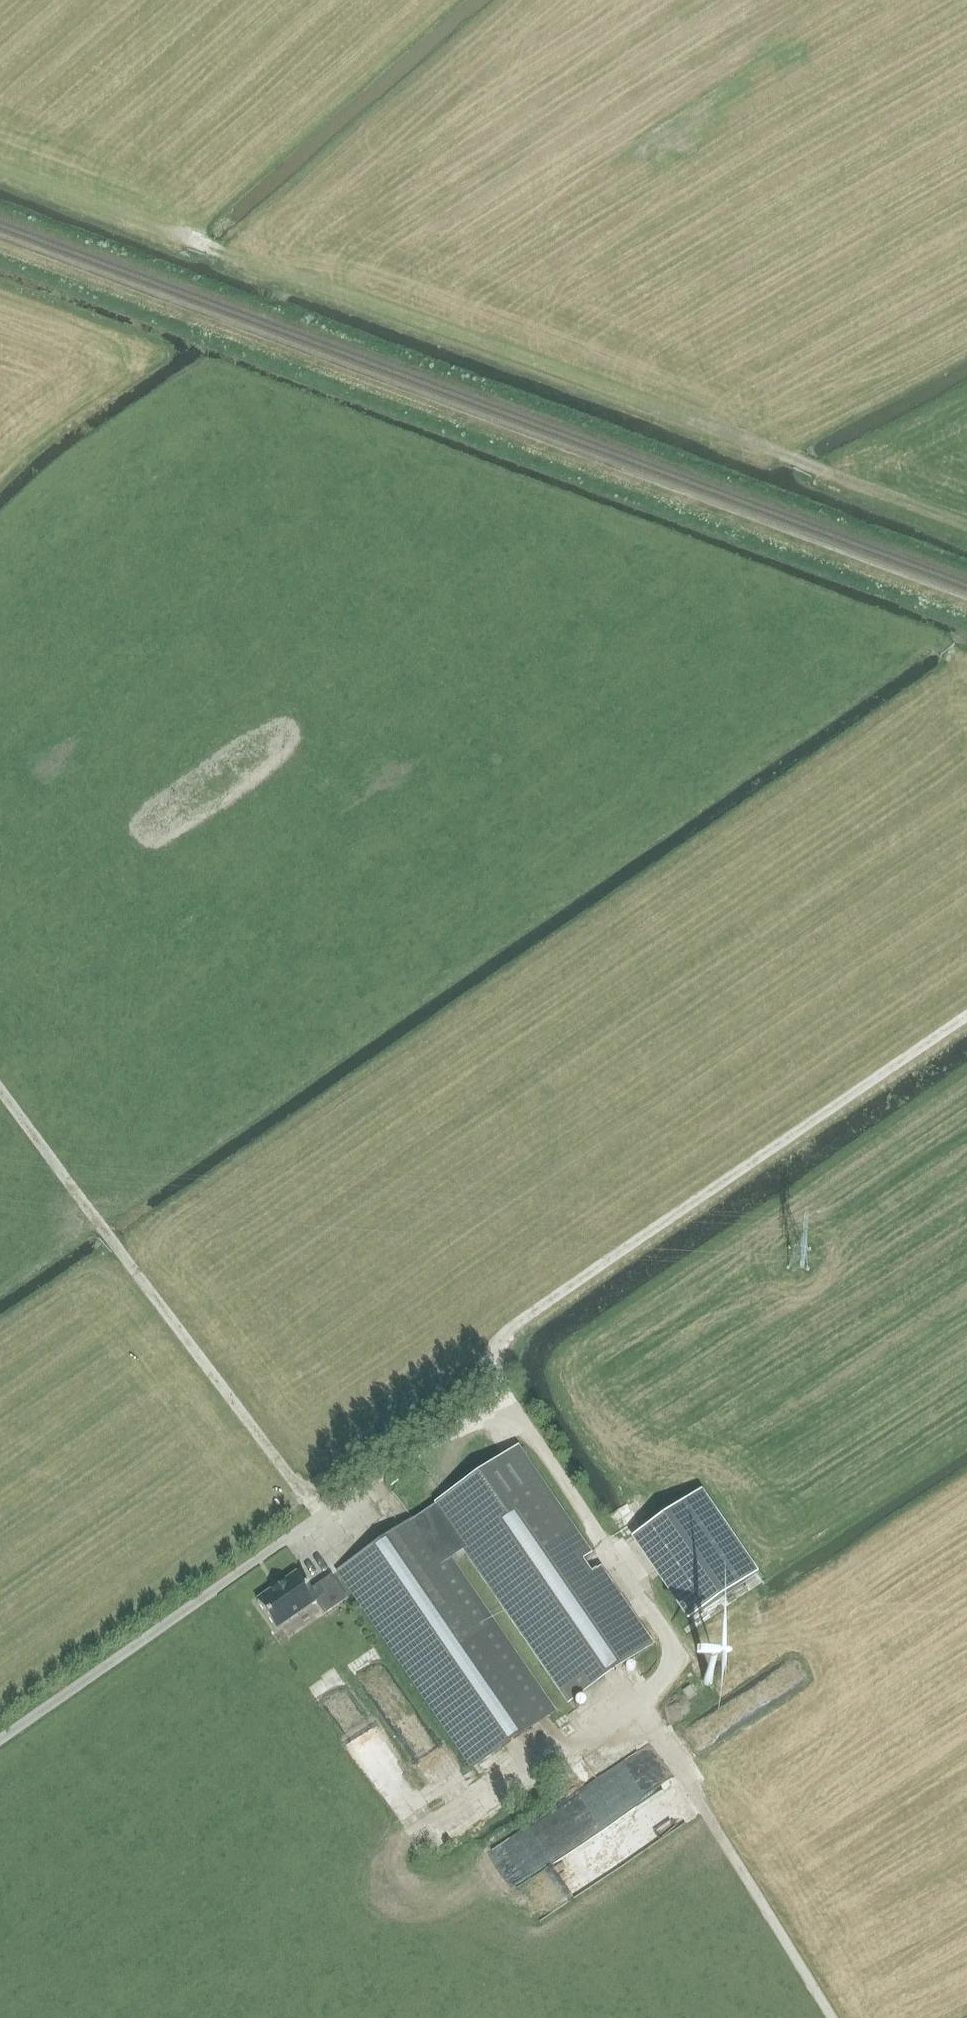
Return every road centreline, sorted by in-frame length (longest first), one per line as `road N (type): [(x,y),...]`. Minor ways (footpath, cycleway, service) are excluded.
road 1 (track): [(360,1487),(494,1394),(491,1354),(505,1333),(966,1015)]
road 2 (track): [(474,1806),(661,1679),(670,1656),(665,1635),(530,1432),(494,1394)]
road 3 (track): [(0,1089),(320,1516)]
road 4 (unclassified): [(0,1738),(360,1487)]
road 5 (track): [(833,2017),(629,1701)]

